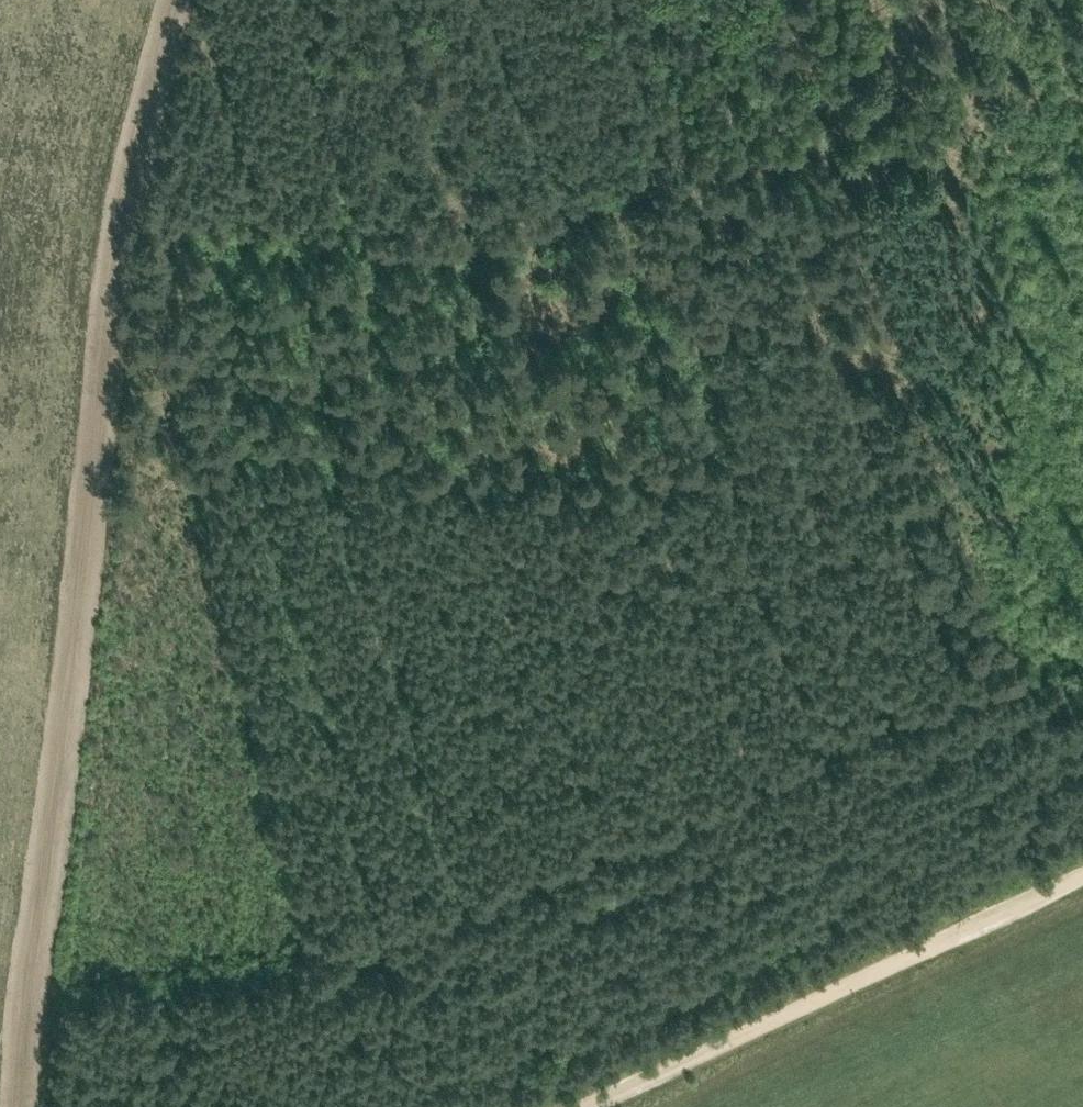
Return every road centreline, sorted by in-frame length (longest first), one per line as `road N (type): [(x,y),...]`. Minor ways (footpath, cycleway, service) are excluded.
road 1 (track): [(1082,866),(577,1106)]

